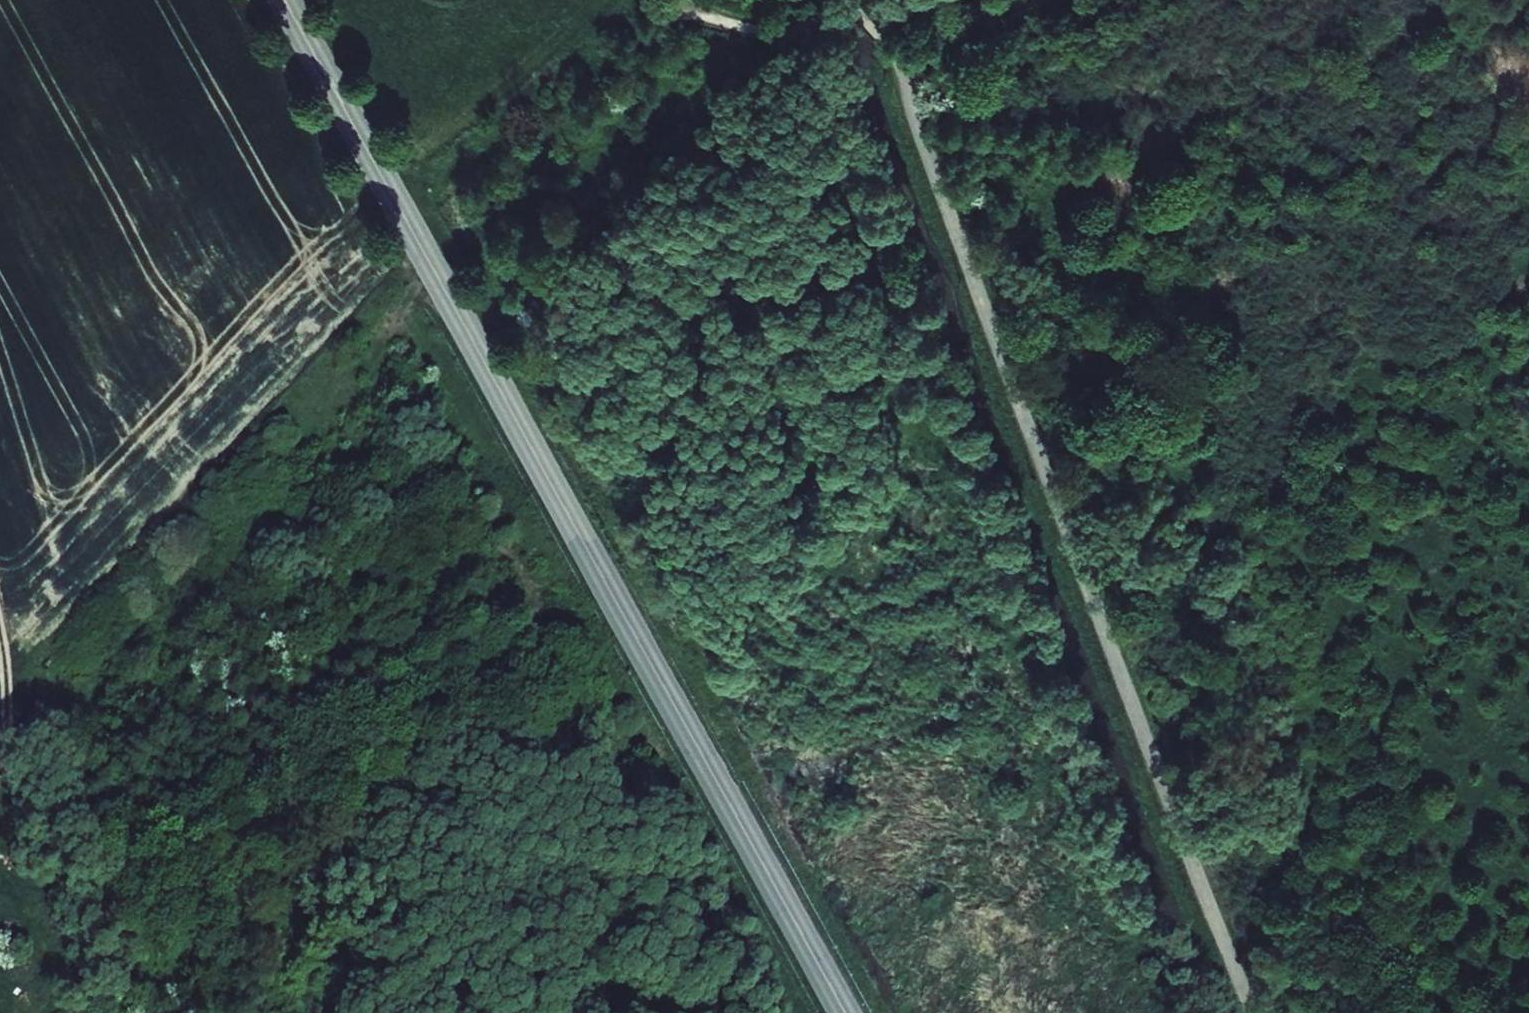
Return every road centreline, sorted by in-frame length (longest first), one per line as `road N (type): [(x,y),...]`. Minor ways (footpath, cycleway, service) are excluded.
road 1 (secondary): [(285,0),(842,1012)]
road 2 (unclassified): [(1258,1012),(901,72),(1008,0)]
road 3 (track): [(0,633),(15,740),(0,802)]

